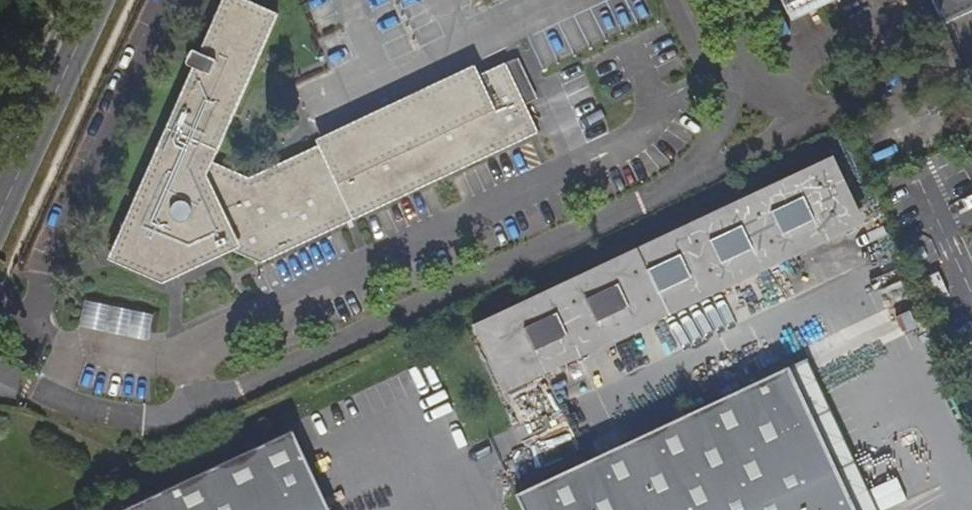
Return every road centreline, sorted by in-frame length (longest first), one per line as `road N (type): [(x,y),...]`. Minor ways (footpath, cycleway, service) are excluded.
road 1 (secondary): [(0,215),(99,0)]

